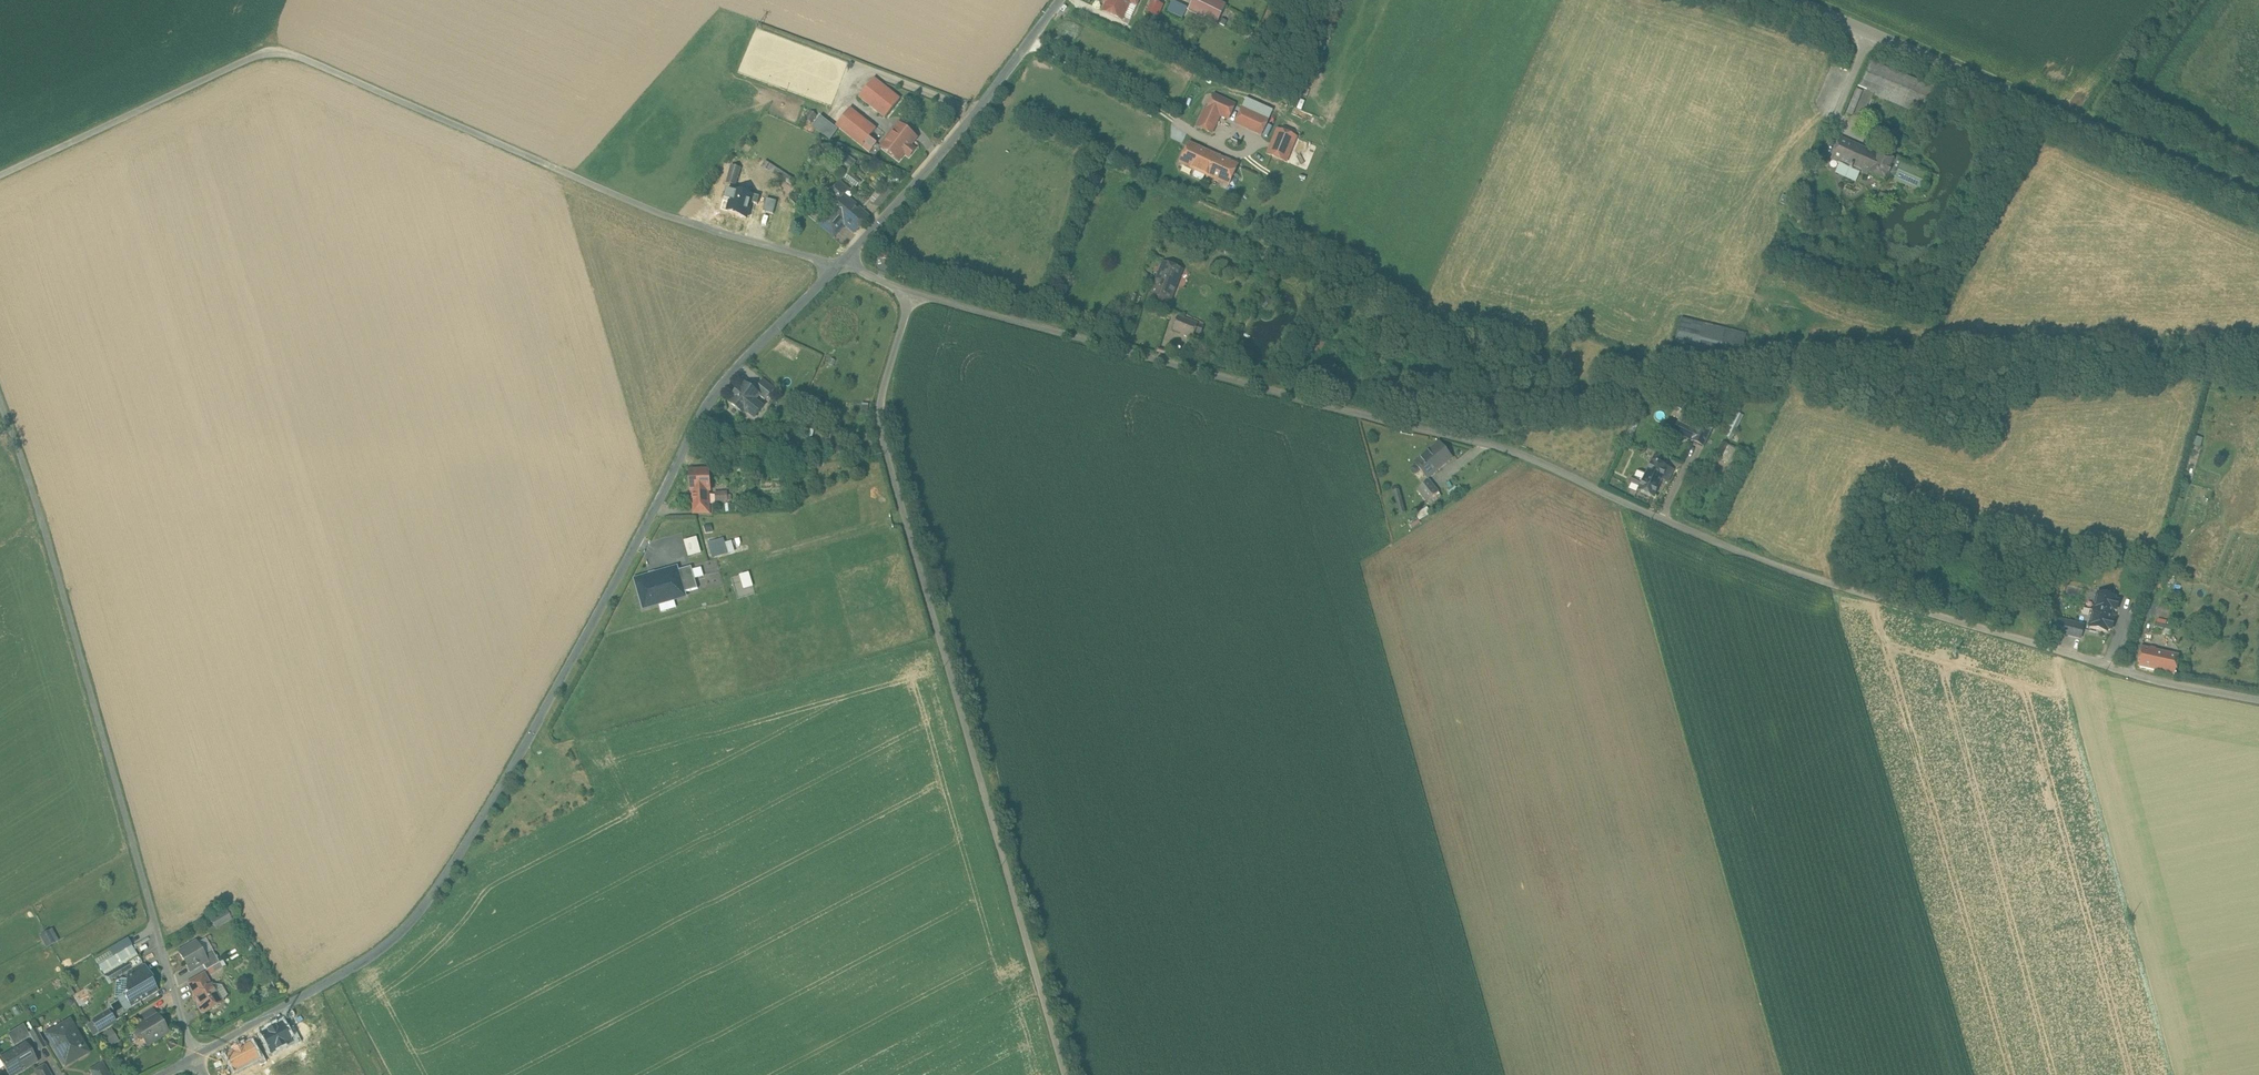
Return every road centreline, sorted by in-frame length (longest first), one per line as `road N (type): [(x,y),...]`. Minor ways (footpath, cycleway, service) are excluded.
road 1 (unclassified): [(913,293),(1517,452),(1834,584),(2258,707)]
road 2 (unclassified): [(196,1058),(371,958),(418,915),(579,649),(708,403),(841,263)]
road 3 (unclassified): [(0,177),(281,51),(682,221),(841,263)]
road 4 (unclassified): [(1066,1074),(880,422),(913,293)]
road 5 (unclassified): [(196,1058),(171,994),(118,776),(0,392)]
road 6 (unclassified): [(2258,196),(1798,0)]
road 7 (unclassified): [(841,263),(985,105),(1059,0)]

